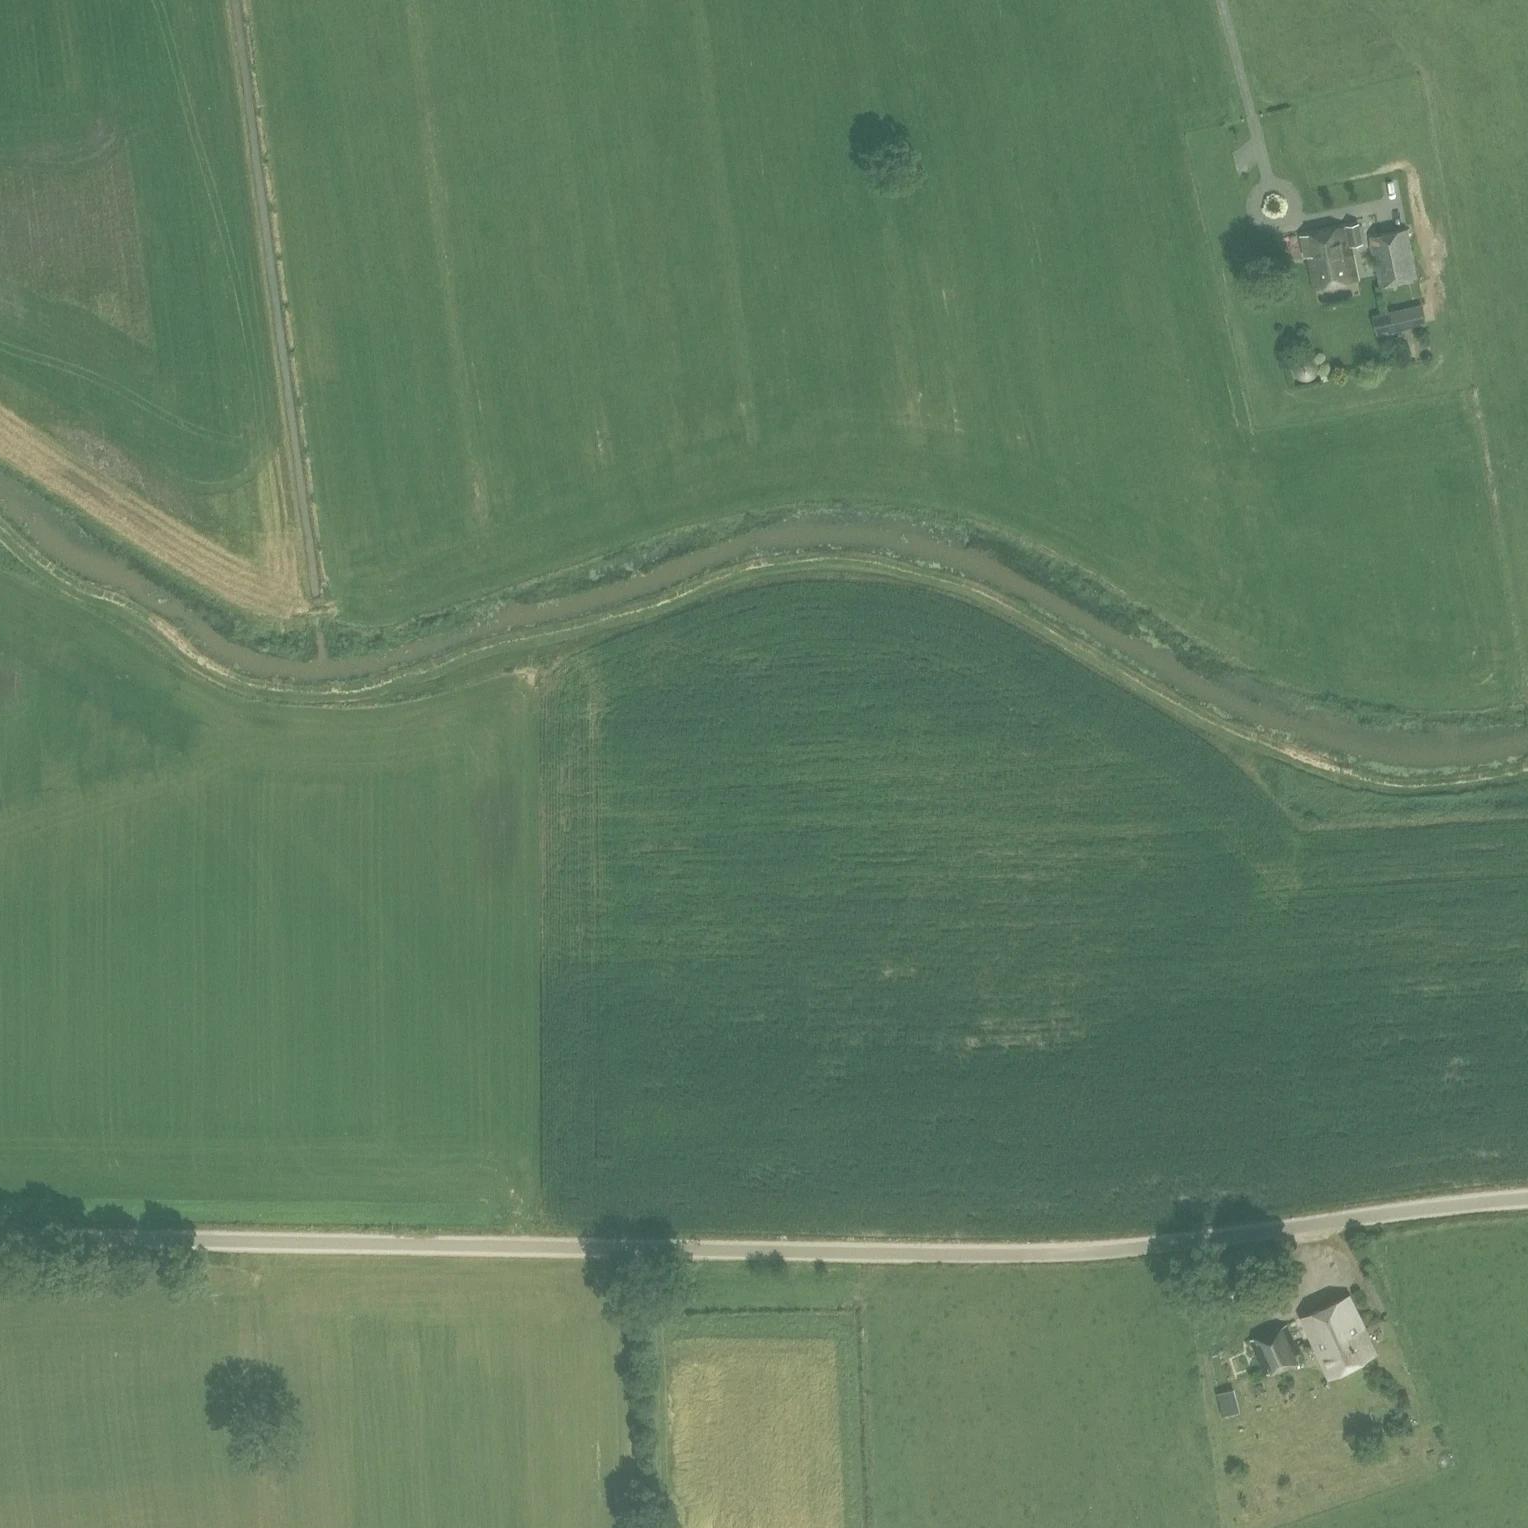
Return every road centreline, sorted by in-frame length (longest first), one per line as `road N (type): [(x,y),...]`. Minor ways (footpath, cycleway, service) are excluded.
road 1 (unclassified): [(0,1243),(642,1251),(1139,1240),(1527,1194)]

